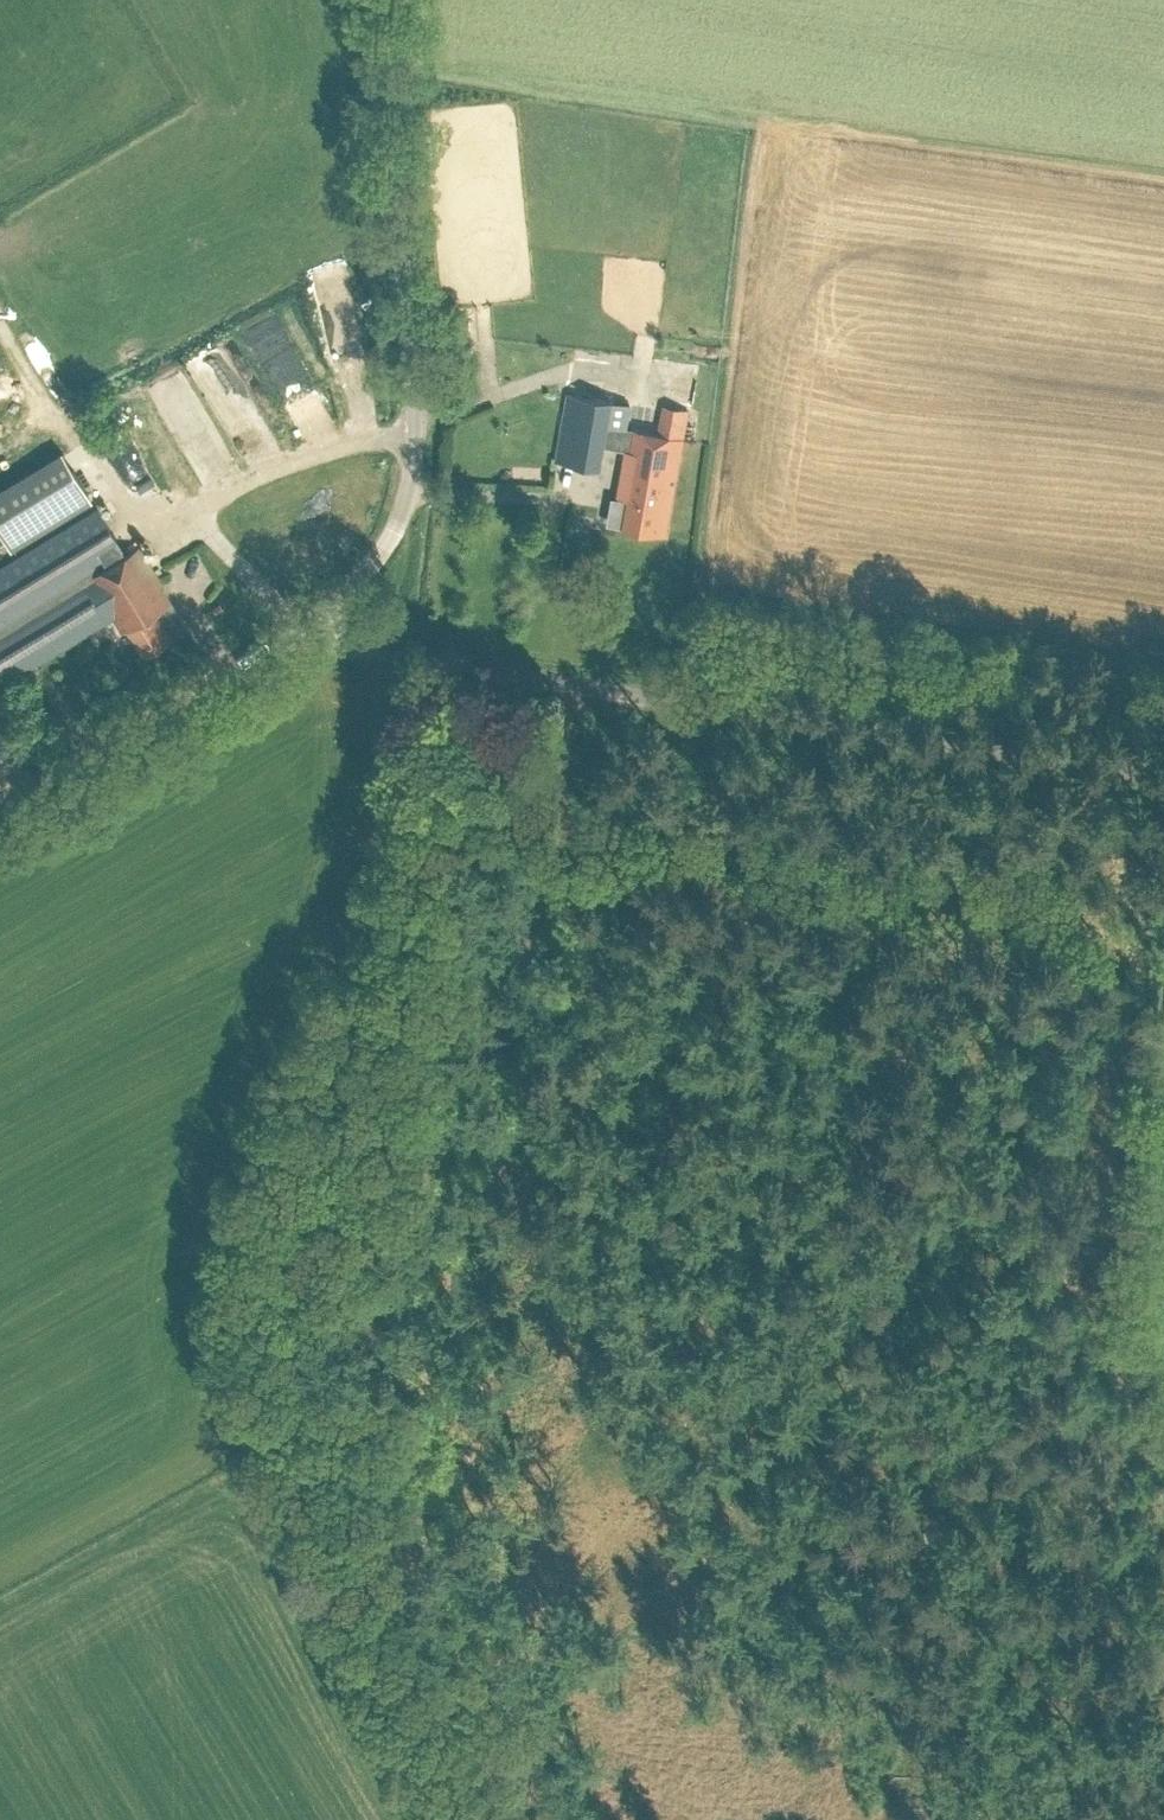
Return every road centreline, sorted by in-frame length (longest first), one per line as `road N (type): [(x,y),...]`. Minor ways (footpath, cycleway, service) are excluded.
road 1 (track): [(573,684),(555,844),(537,916),(372,1300),(351,1385),(366,1467),(451,1644),(513,1744),(579,1819)]
road 2 (tertiary): [(1163,774),(378,653),(339,642),(305,619)]
road 3 (tertiary): [(305,619),(341,595),(386,543),(410,471),(408,336),(377,0)]
road 4 (tertiary): [(0,809),(305,619)]

